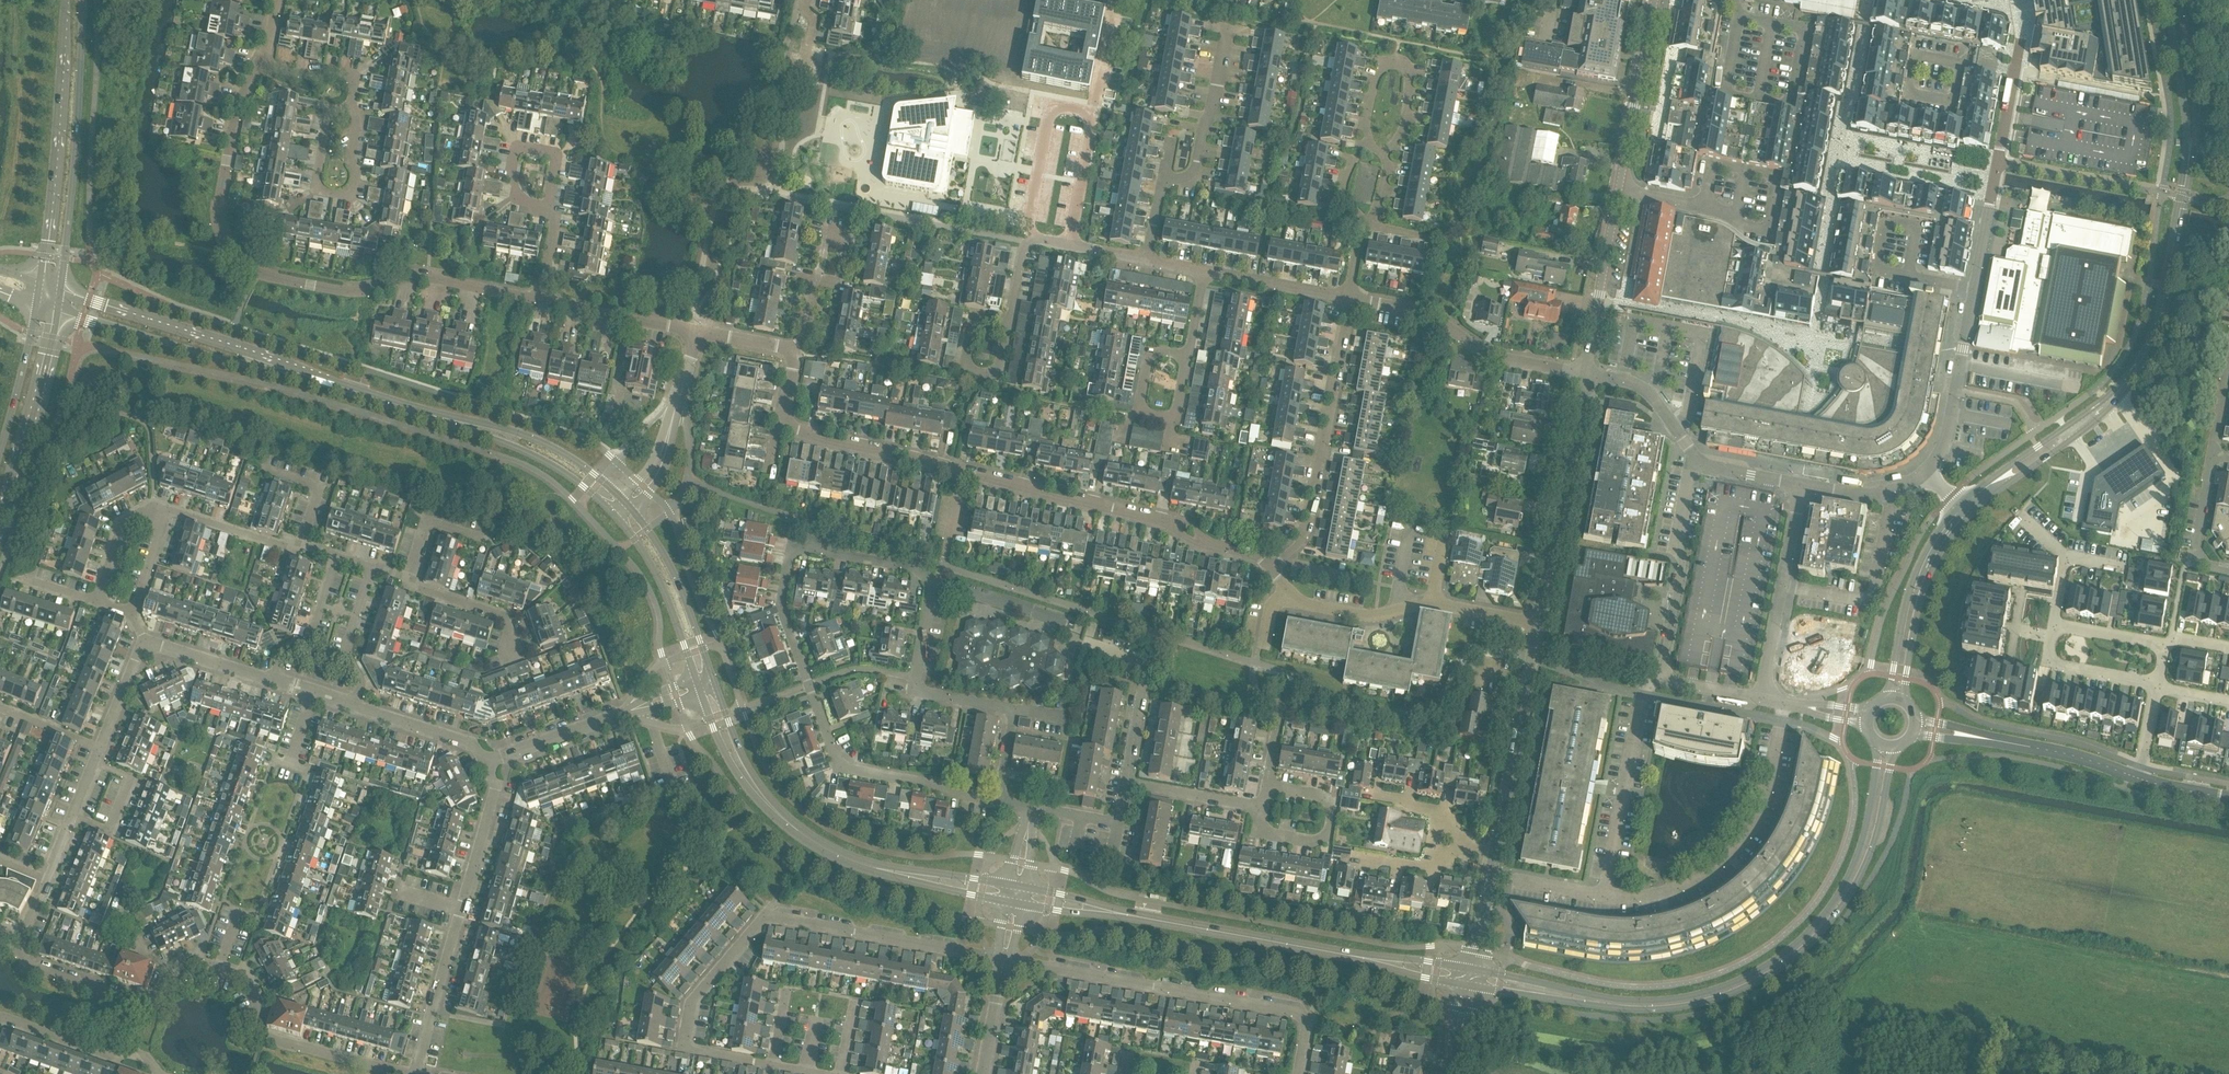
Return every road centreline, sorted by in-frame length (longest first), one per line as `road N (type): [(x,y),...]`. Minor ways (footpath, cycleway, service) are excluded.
road 1 (tertiary): [(1961,516),(2122,392),(2157,330),(2190,150),(2174,0)]
road 2 (residential): [(790,351),(784,409),(798,431),(1164,519),(1207,544),(1252,553),(1271,569)]
road 3 (tertiary): [(1475,987),(1651,1010),(1754,983),(1814,939),(1853,888),(1879,827),(1895,748)]
road 4 (tertiary): [(1879,746),(1866,828),(1843,885),(1802,938),(1753,973),(1697,995),(1642,1001),(1471,969)]
road 5 (residential): [(544,299),(428,276),(329,288),(258,273),(238,260),(218,225),(219,203),(237,104),(258,65)]
road 6 (unclassified): [(1931,468),(1955,405),(2014,69)]
road 7 (residential): [(1002,802),(853,773),(833,744),(781,607),(788,560),(797,549)]
road 8 (tertiary): [(1655,0),(1585,374)]
road 9 (residential): [(1300,1073),(1307,1025),(1298,1013),(1057,969),(1002,967)]
road 10 (residential): [(797,549),(918,572),(933,590),(916,677),(925,693),(1007,710)]
road 11 (tertiary): [(1354,956),(1025,897)]
road 12 (residential): [(486,763),(496,786),(417,1073)]
road 13 (residential): [(1604,897),(1636,899),(1695,883),(1736,849),(1766,792),(1784,704)]
road 14 (tertiary): [(1007,894),(852,863),(801,834),(745,774)]
road 15 (residential): [(1271,569),(1302,546),(1351,299)]
road 16 (secondary): [(61,286),(81,0)]
road 17 (secondary): [(75,0),(42,277)]
road 18 (residential): [(766,914),(690,1004),(681,1053),(773,1065)]
road 19 (unclassified): [(1538,623),(1432,603),(1372,617),(1302,603),(1289,591)]
road 20 (tertiary): [(1585,374),(1538,623)]
road 21 (tertiary): [(296,373),(242,346),(61,286)]
road 22 (residential): [(1585,374),(1487,350),(1433,312),(1351,299)]
road 23 (tertiary): [(57,313),(296,373)]
road 24 (residential): [(1002,967),(766,914)]
road 25 (residential): [(409,1073),(263,1039),(243,978),(221,968)]
road 26 (tertiary): [(1538,623),(1495,852)]
road 27 (tertiary): [(2135,777),(2059,752),(1918,727)]
road 28 (tertiary): [(620,496),(567,455),(526,437),(418,413)]
road 29 (secondary): [(0,526),(57,313)]
road 30 (unclassified): [(1663,682),(1696,465)]
road 31 (tertiary): [(418,413),(544,461),(609,509)]
road 32 (residential): [(352,107),(327,120),(316,178),(325,193),(343,196),(355,188),(356,118)]
road 33 (residential): [(1370,146),(1374,81),(1396,64),(1408,69),(1410,90),(1389,154)]
road 34 (tertiary): [(1895,695),(1927,564),(1961,516)]
road 35 (unclassified): [(1785,588),(1865,602),(1874,596),(1892,496)]
road 36 (residential): [(1263,809),(1261,823),(1273,834),(1317,841),(1331,831),(1334,810),(1322,798),(1266,788)]
road 37 (tertiary): [(712,675),(678,580),(634,511)]
road 38 (residential): [(1162,179),(1194,171),(1228,26)]
road 39 (residential): [(1604,897),(1637,719)]
road 40 (tertiary): [(622,523),(663,590),(696,680)]
road 41 (residential): [(1094,116),(1058,109),(1050,115),(1034,238)]
road 42 (residential): [(697,332),(544,299)]
road 43 (unclassified): [(1696,465),(1651,394),(1585,374)]
road 44 (secondary): [(36,309),(0,456)]
road 45 (residential): [(2053,625),(2046,663),(2156,686)]
road 46 (residential): [(1351,299),(1203,272)]
road 47 (residential): [(334,554),(310,641),(280,658),(272,681)]
road 48 (residential): [(353,706),(474,745),(486,763)]
road 49 (residential): [(353,706),(360,684),(345,653),(373,567)]
road 50 (residential): [(486,763),(623,713)]
road 51 (residential): [(145,1006),(35,964),(17,948)]
road 52 (residential): [(48,879),(99,748)]
road 53 (residential): [(517,657),(504,617),(413,581)]
road 54 (residential): [(1263,809),(1125,786)]
road 55 (residential): [(1189,360),(1164,353),(1148,362),(1140,399),(1152,417),(1167,419),(1181,405)]
road 56 (residential): [(168,510),(279,545),(301,542)]
road 57 (residential): [(96,604),(122,520),(153,505),(168,510)]
road 58 (residential): [(128,1053),(116,1057),(0,1019)]
road 59 (residential): [(144,641),(272,681)]
road 60 (unclassified): [(634,511),(669,466),(681,393)]
road 61 (residential): [(1070,243),(1094,116)]
road 62 (tertiary): [(418,413),(296,373)]
road 63 (residential): [(352,107),(348,73),(331,69),(316,77),(258,65)]
road 64 (residential): [(546,214),(522,201),(513,182),(517,156),(550,151),(557,166)]
road 65 (unclassified): [(681,393),(650,465),(620,496)]
road 66 (residential): [(790,351),(809,320),(826,237)]

